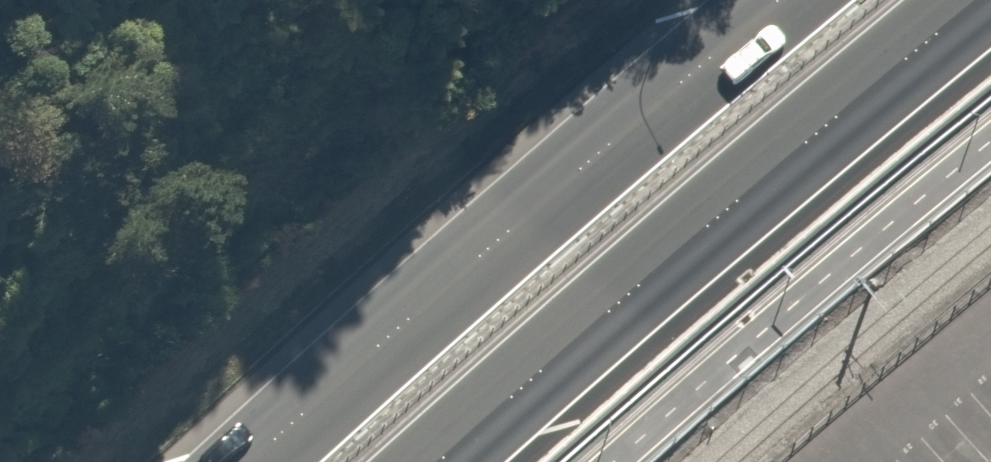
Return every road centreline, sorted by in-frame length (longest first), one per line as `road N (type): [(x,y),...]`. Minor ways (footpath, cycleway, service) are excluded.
road 1 (trunk): [(983,0),(444,461)]
road 2 (trunk): [(247,461),(777,0)]

